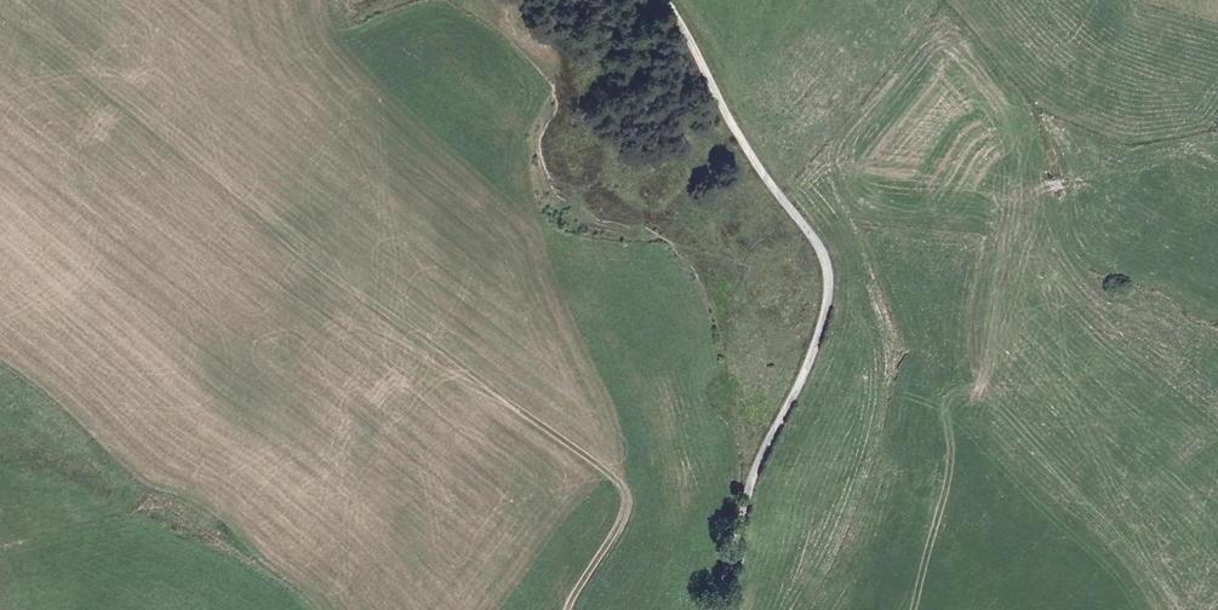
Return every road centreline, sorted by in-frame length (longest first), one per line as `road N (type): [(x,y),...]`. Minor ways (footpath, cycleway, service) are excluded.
road 1 (track): [(665,0),(827,270),(827,310),(753,484),(715,609)]

